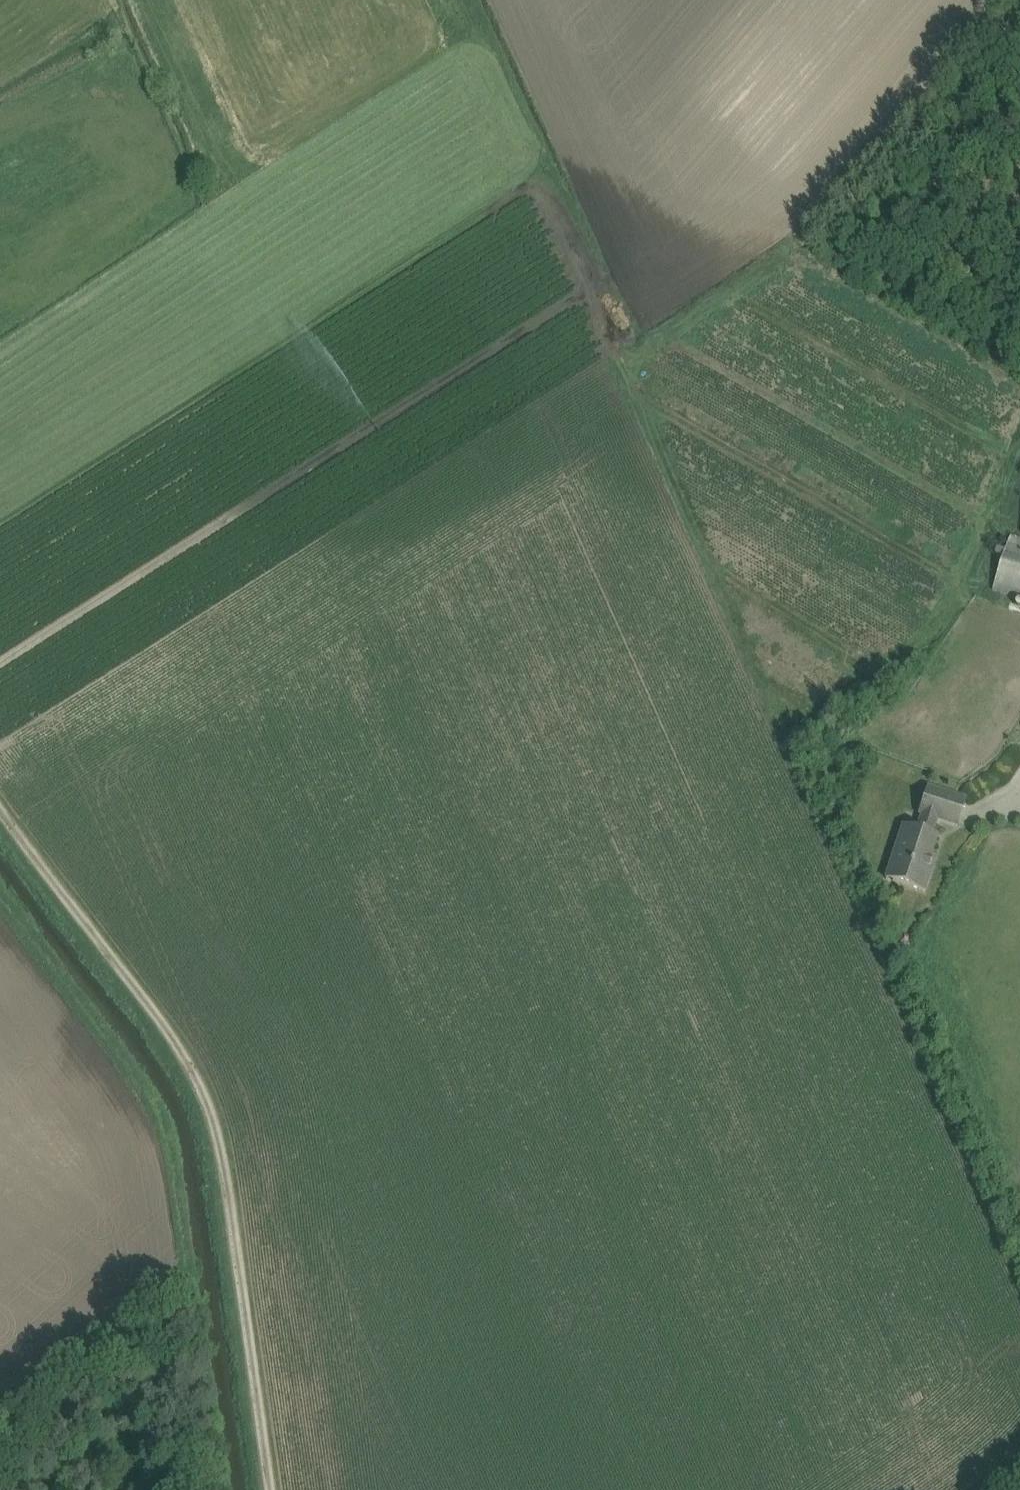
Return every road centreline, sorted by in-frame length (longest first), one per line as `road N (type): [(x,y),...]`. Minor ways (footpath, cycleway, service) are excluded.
road 1 (track): [(272,1489),(217,1136),(202,1094),(0,810)]

